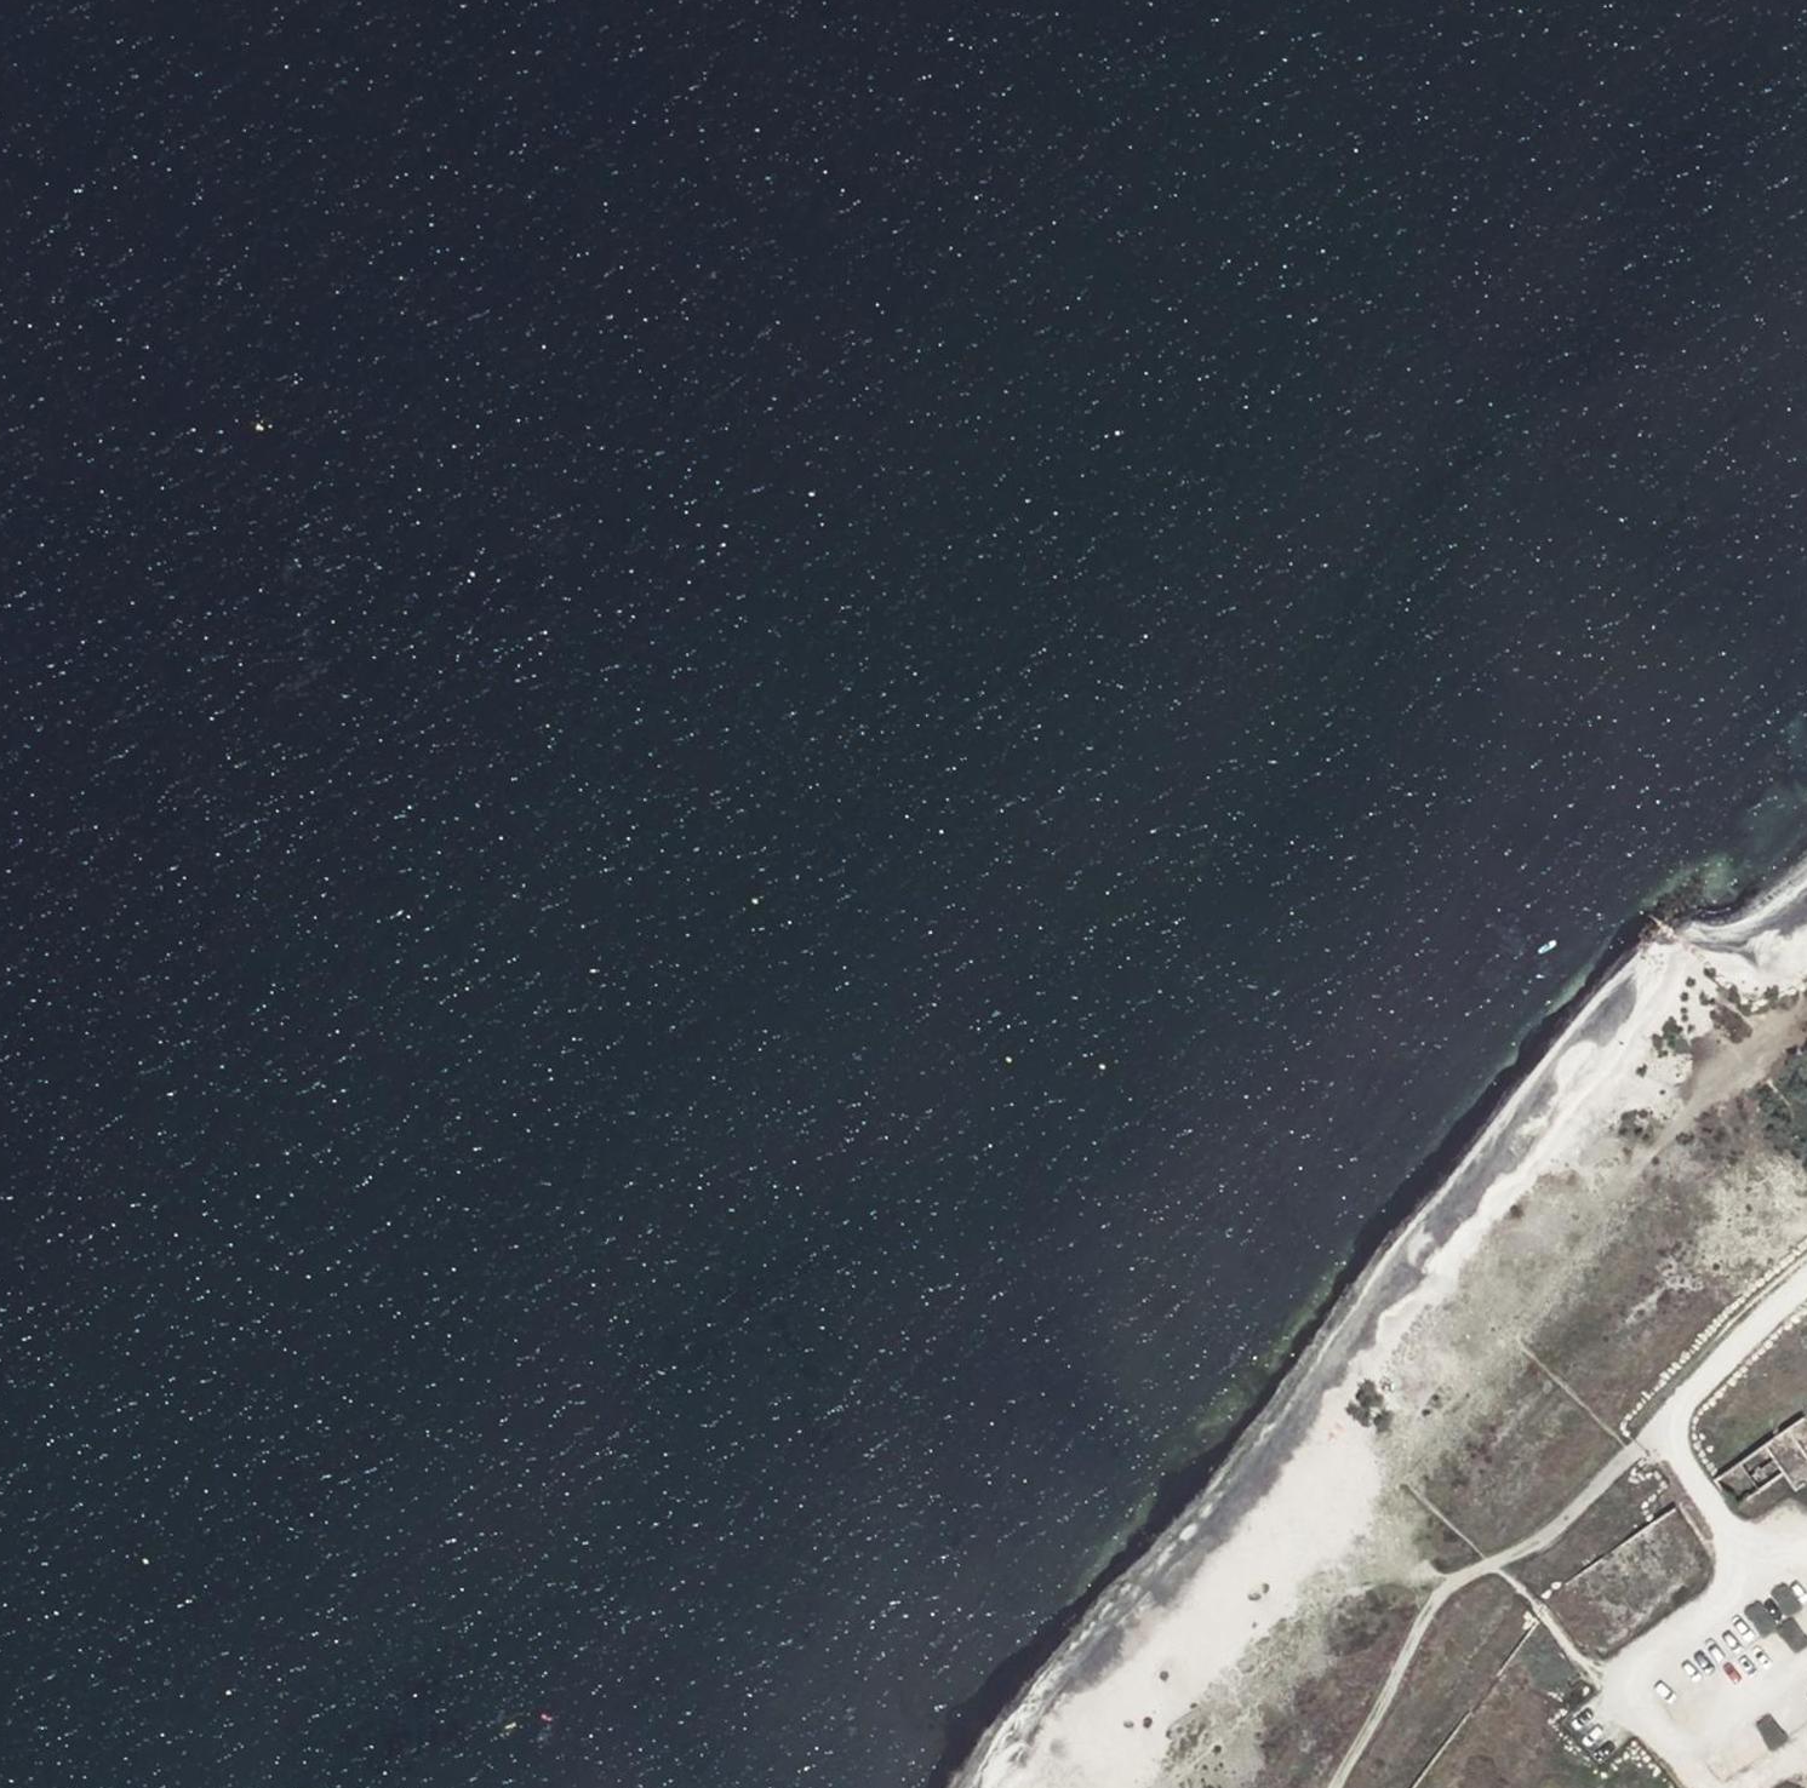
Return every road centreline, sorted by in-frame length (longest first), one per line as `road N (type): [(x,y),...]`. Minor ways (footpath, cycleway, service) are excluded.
road 1 (track): [(1334,1787),(1441,1591),(1547,1541),(1640,1444)]
road 2 (unclassified): [(1806,1278),(1640,1444)]

